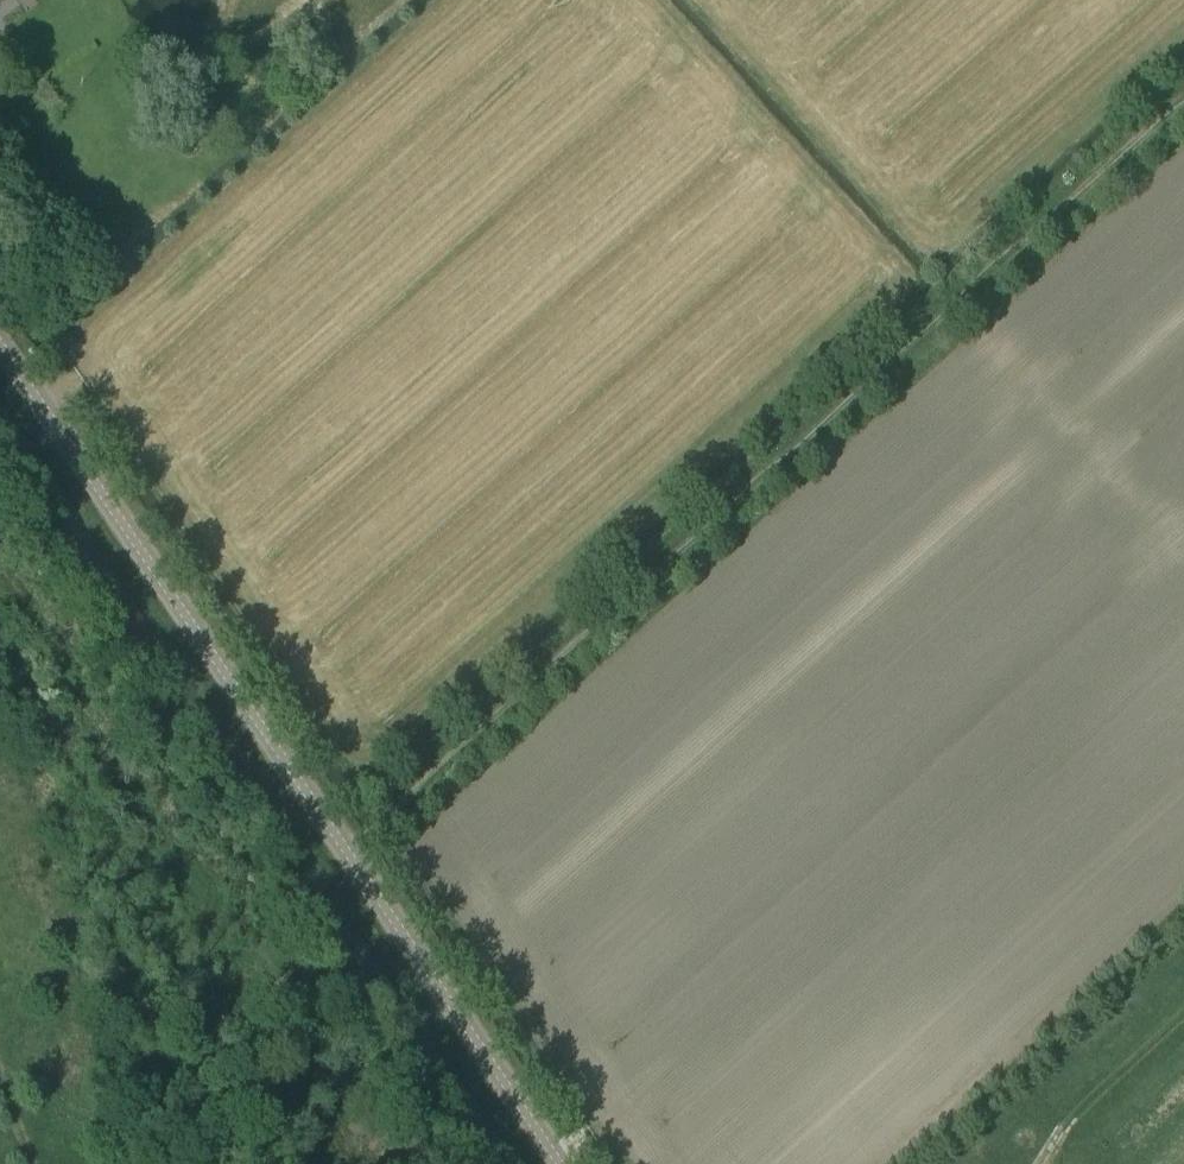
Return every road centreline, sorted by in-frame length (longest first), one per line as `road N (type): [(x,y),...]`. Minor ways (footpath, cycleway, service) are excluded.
road 1 (track): [(1183,98),(439,768)]
road 2 (tertiary): [(559,1163),(0,349)]

